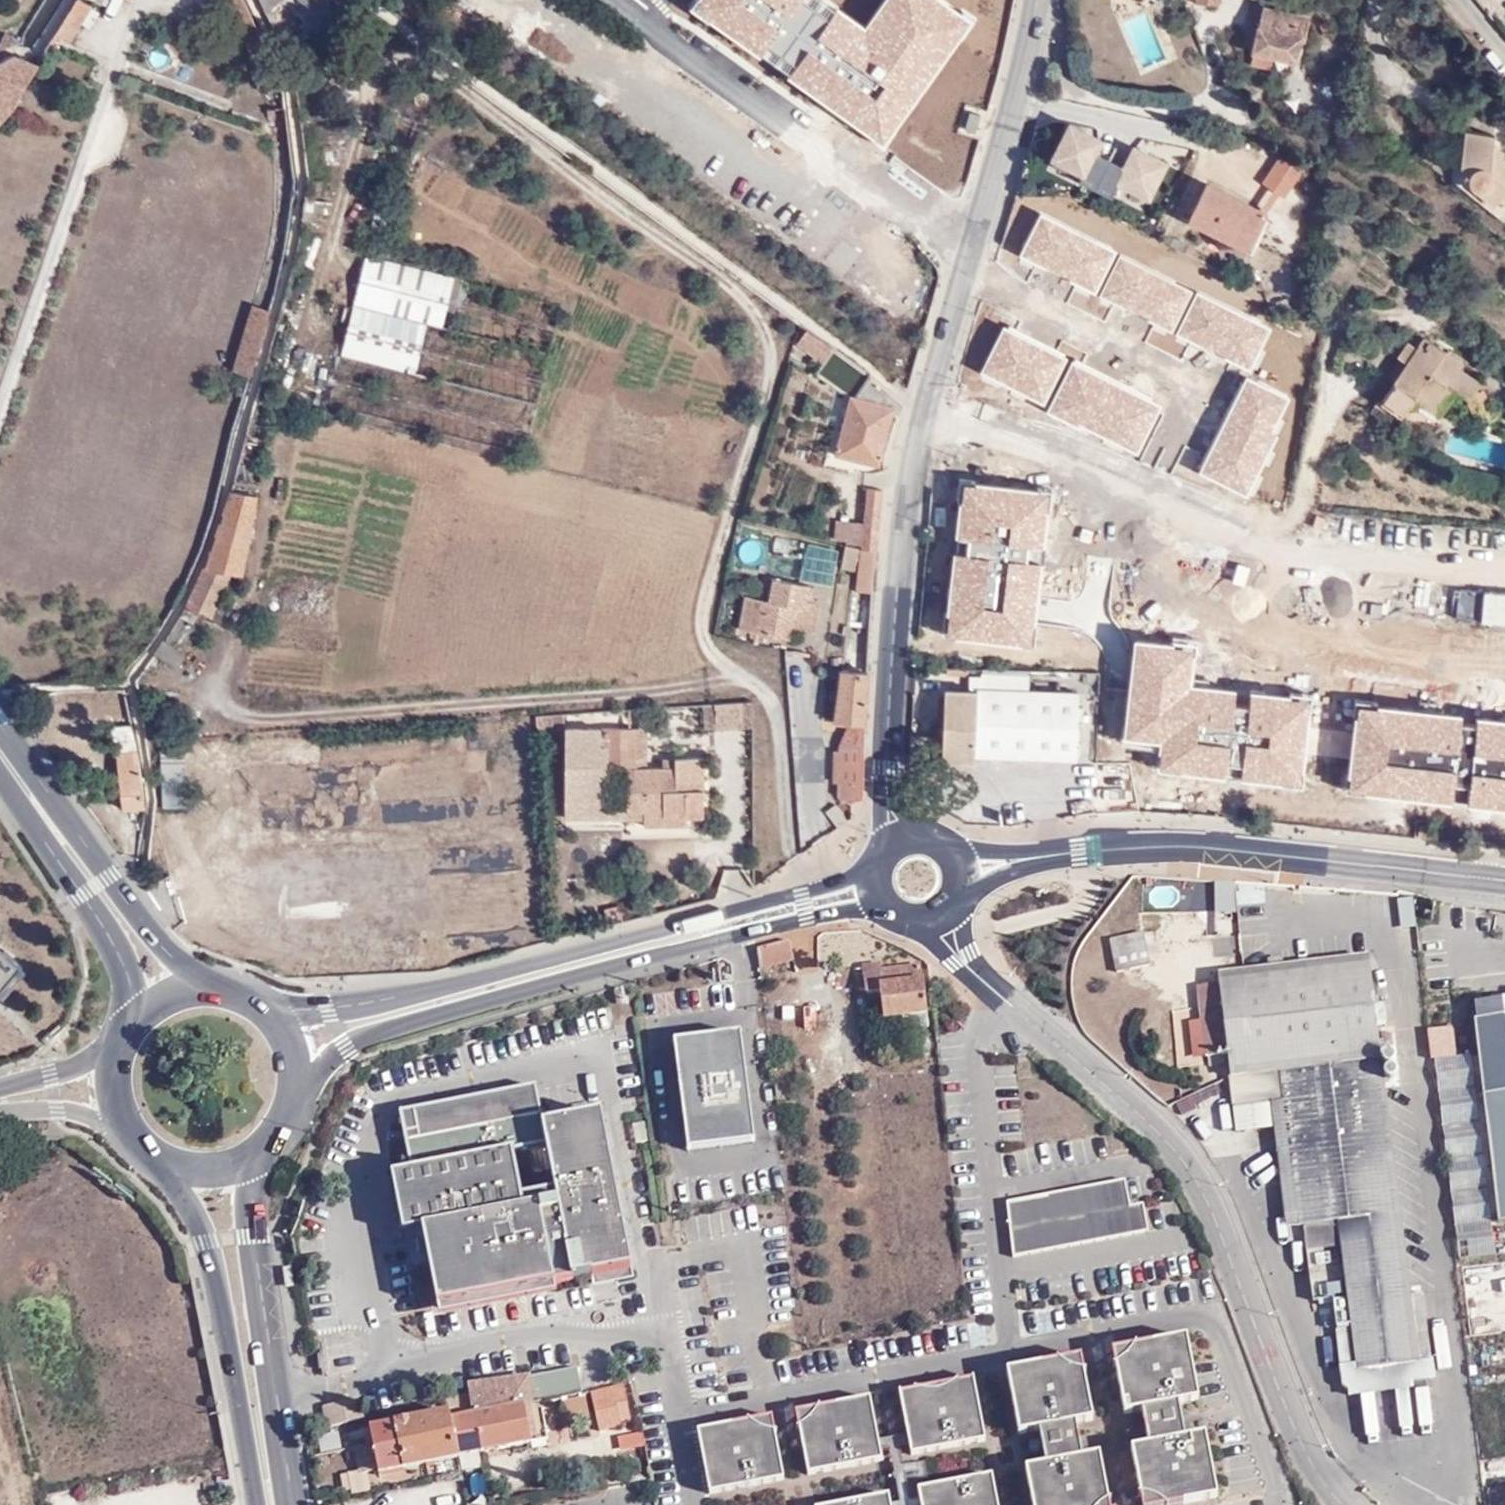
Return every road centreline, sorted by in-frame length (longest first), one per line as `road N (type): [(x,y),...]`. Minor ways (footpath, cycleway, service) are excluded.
road 1 (unclassified): [(941,917),(972,971),(1159,1128),(1218,1214),(1324,1481),(1348,1504)]
road 2 (secondary): [(874,866),(835,884),(403,999),(330,1009),(264,1005)]
road 3 (secondary): [(298,1095),(347,1046),(382,1033),(807,919),(886,910)]
road 4 (residential): [(898,836),(888,783),(910,474),(974,249)]
road 5 (secondary): [(1504,880),(1227,848),(1078,853)]
road 6 (residential): [(643,15),(974,249)]
road 7 (secondary): [(165,1163),(207,1241),(258,1504)]
road 8 (secondary): [(293,1504),(251,1201),(260,1155)]
road 9 (residential): [(974,249),(1038,0)]
road 10 (secondary): [(97,885),(0,747)]
road 11 (secondary): [(202,985),(97,885)]
road 12 (secondary): [(97,885),(137,1015)]
road 13 (unclassified): [(119,1043),(0,1094)]
road 14 (unclassified): [(0,1109),(124,1125)]
road 15 (secondary): [(961,893),(1078,853)]
road 16 (secondary): [(1078,853),(956,852)]

